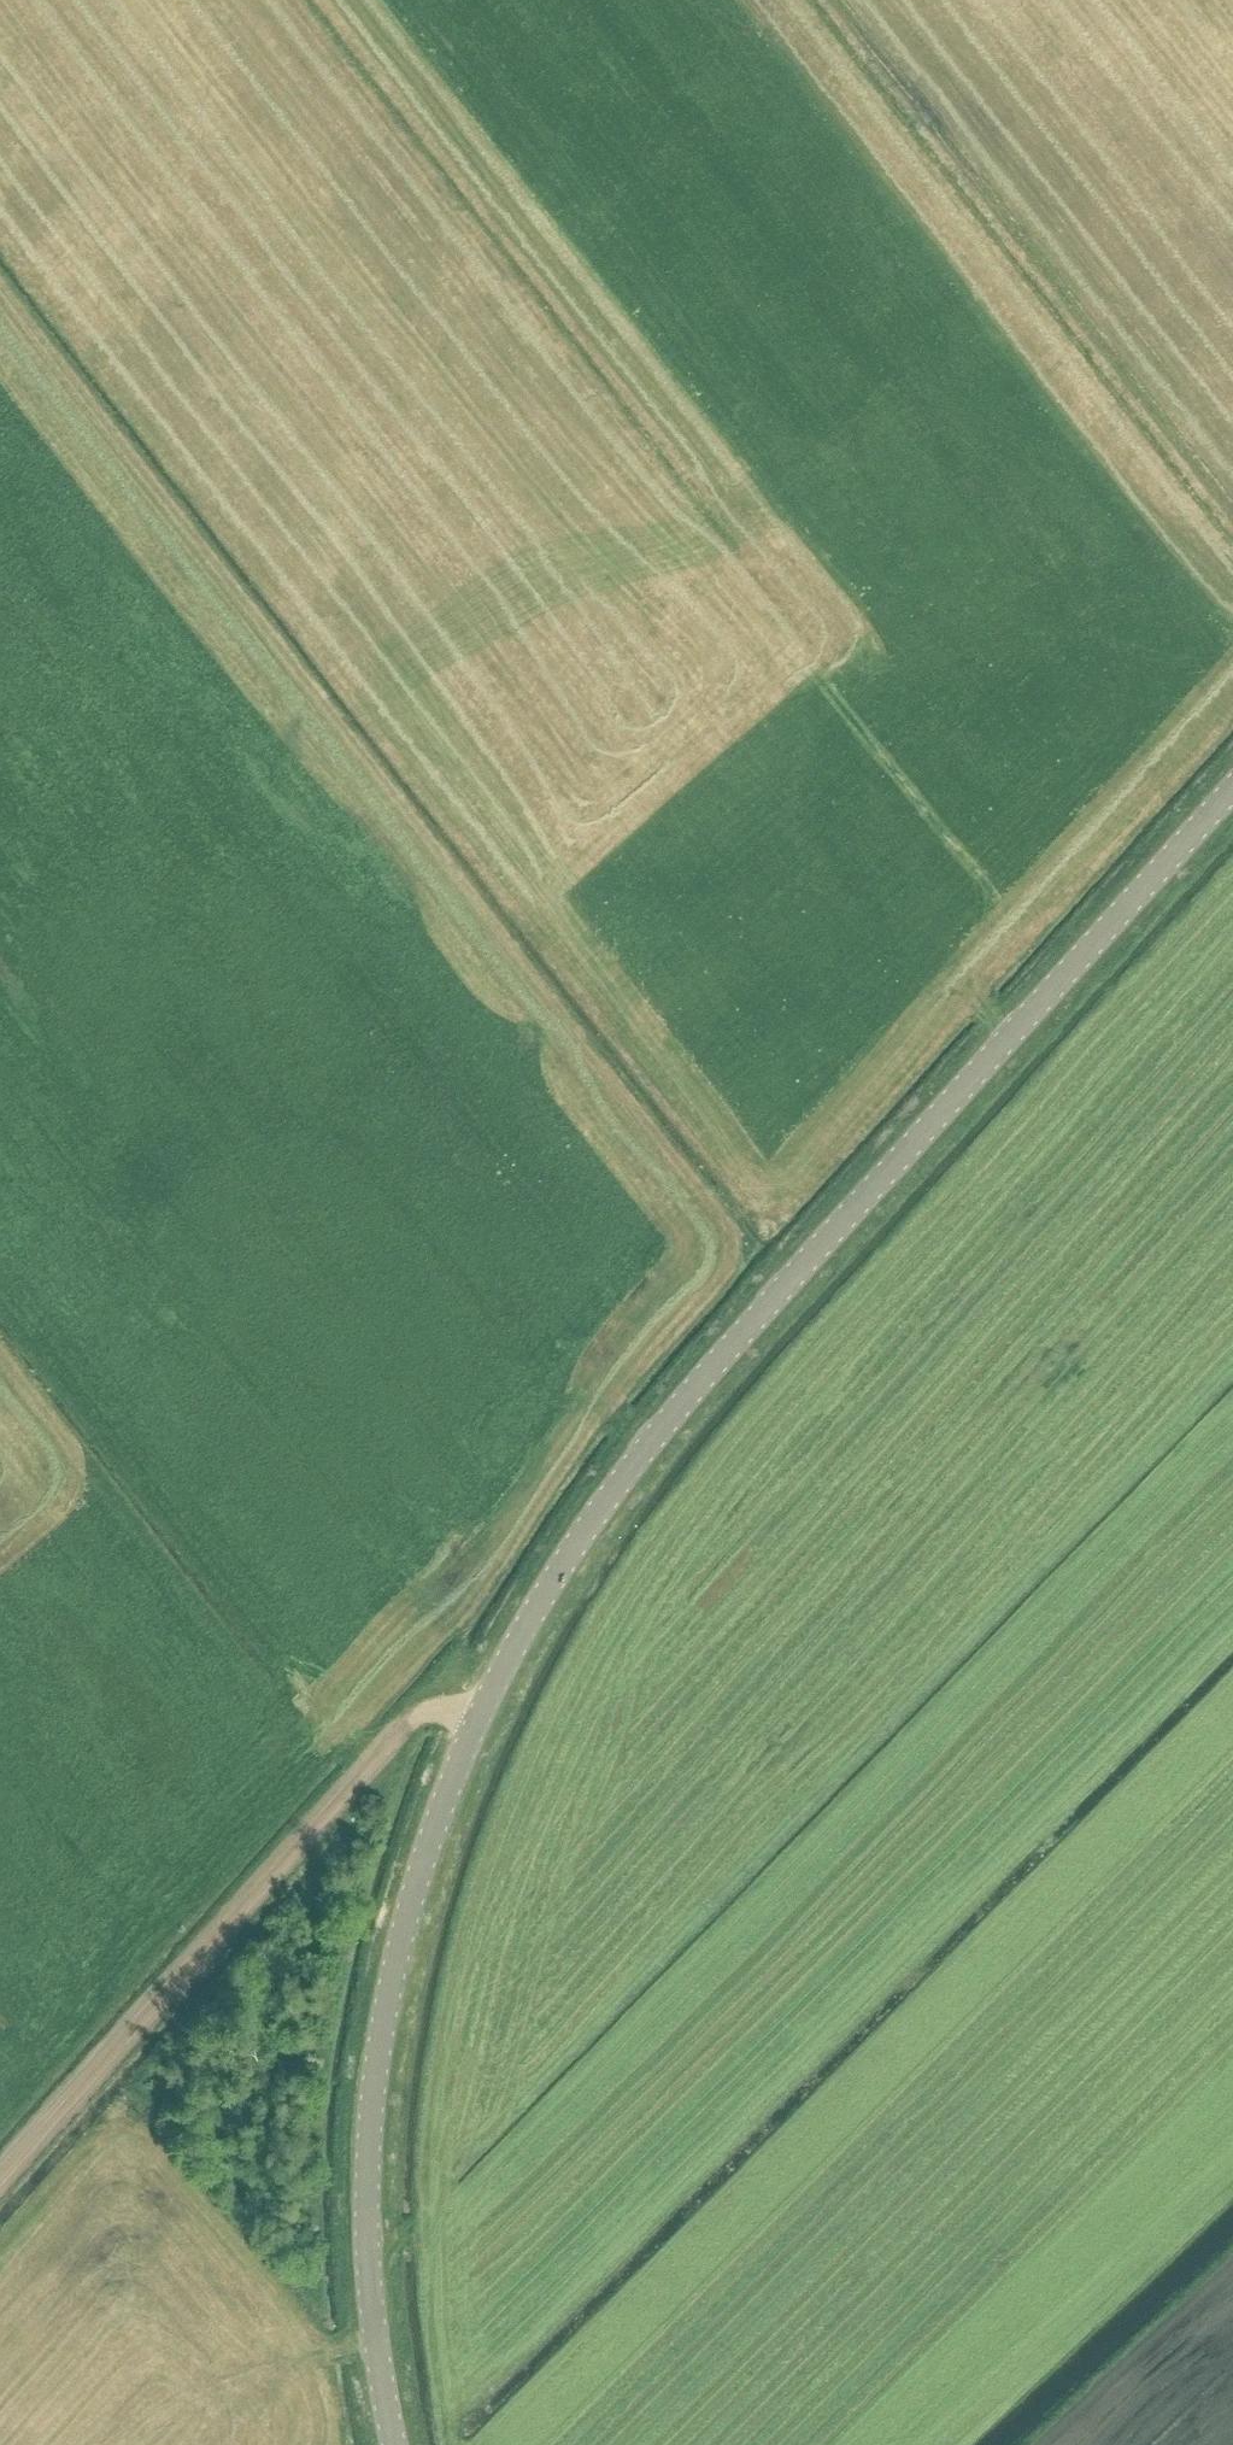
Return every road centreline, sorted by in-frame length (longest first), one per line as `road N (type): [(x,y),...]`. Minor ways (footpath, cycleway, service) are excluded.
road 1 (tertiary): [(392,2444),(362,2289),(372,2042),(426,1846),(481,1709),(533,1607),(598,1509),(1022,1009),(1232,778)]
road 2 (track): [(481,1709),(429,1705),(363,1766),(0,2163)]

